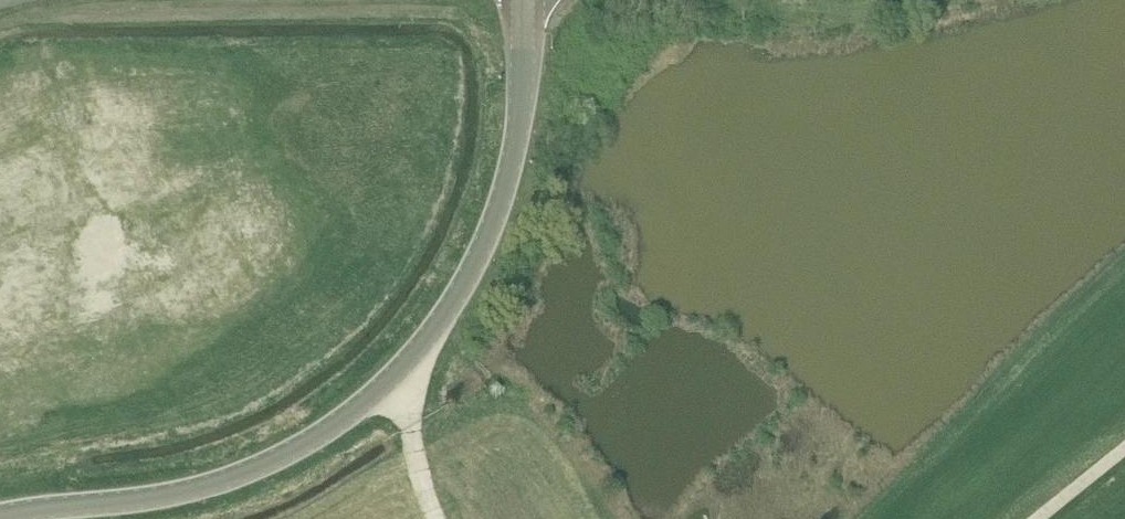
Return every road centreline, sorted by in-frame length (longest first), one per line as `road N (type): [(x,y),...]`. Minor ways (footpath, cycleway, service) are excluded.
road 1 (tertiary): [(0,517),(204,487),(265,466),(338,424),(398,374),(436,329),(497,218),(522,99),(521,0)]

